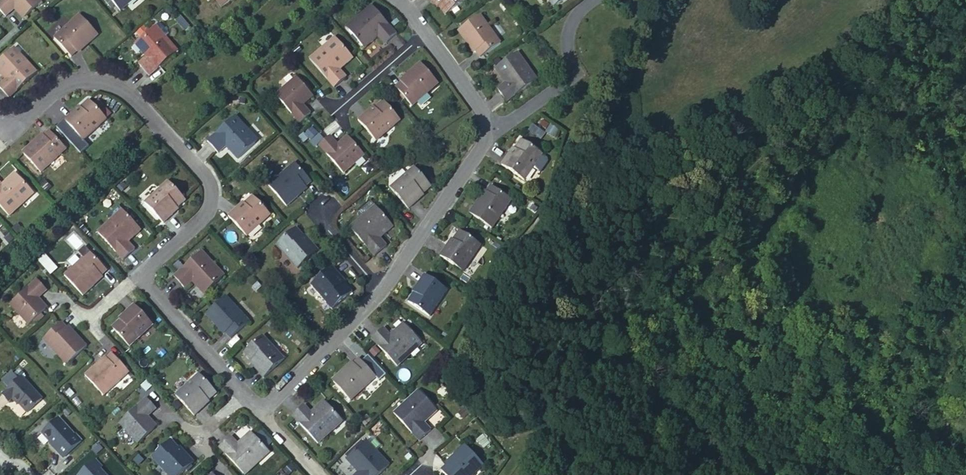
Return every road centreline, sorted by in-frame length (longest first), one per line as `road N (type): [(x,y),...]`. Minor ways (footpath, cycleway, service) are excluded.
road 1 (residential): [(3,134),(60,80),(99,77),(133,99),(207,189),(204,217),(139,276)]
road 2 (residential): [(378,292),(492,130)]
road 3 (residential): [(492,130),(571,76),(563,38),(593,0)]
road 4 (residential): [(260,414),(378,292)]
road 5 (residential): [(139,276),(242,394)]
road 6 (residential): [(492,130),(423,31)]

